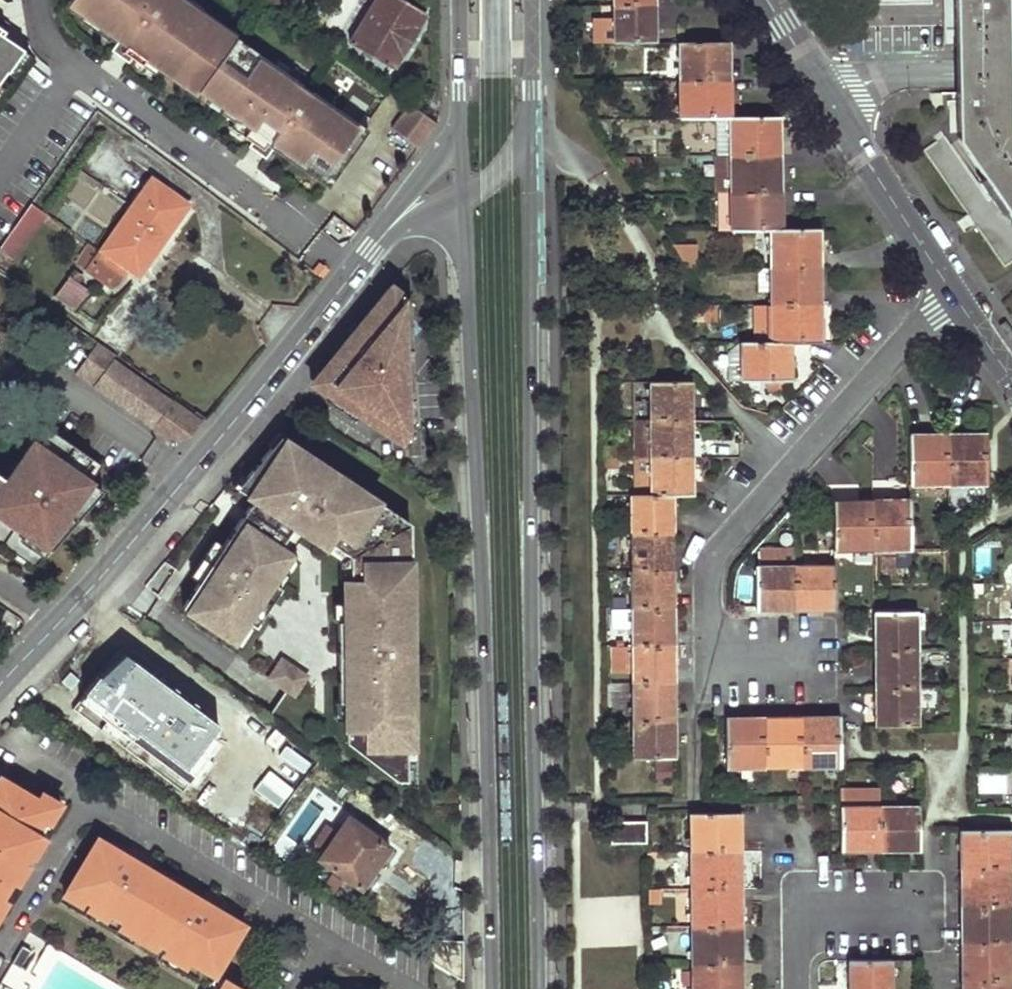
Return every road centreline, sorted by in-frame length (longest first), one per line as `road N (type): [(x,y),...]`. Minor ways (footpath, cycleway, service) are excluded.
road 1 (secondary): [(537,988),(529,132)]
road 2 (secondary): [(464,193),(494,988)]
road 3 (tertiary): [(372,250),(188,477),(0,686)]
road 4 (residential): [(954,294),(713,561),(721,662),(801,660)]
road 5 (residential): [(90,799),(408,988)]
road 6 (tertiary): [(954,294),(830,100)]
road 7 (residential): [(830,100),(892,74),(1011,75)]
road 8 (residential): [(913,910),(811,911),(797,929),(798,988)]
road 9 (residential): [(90,799),(0,946)]
road 10 (tertiary): [(458,138),(372,250)]
road 11 (secondary): [(458,0),(458,138)]
road 12 (secondary): [(529,132),(532,0)]

